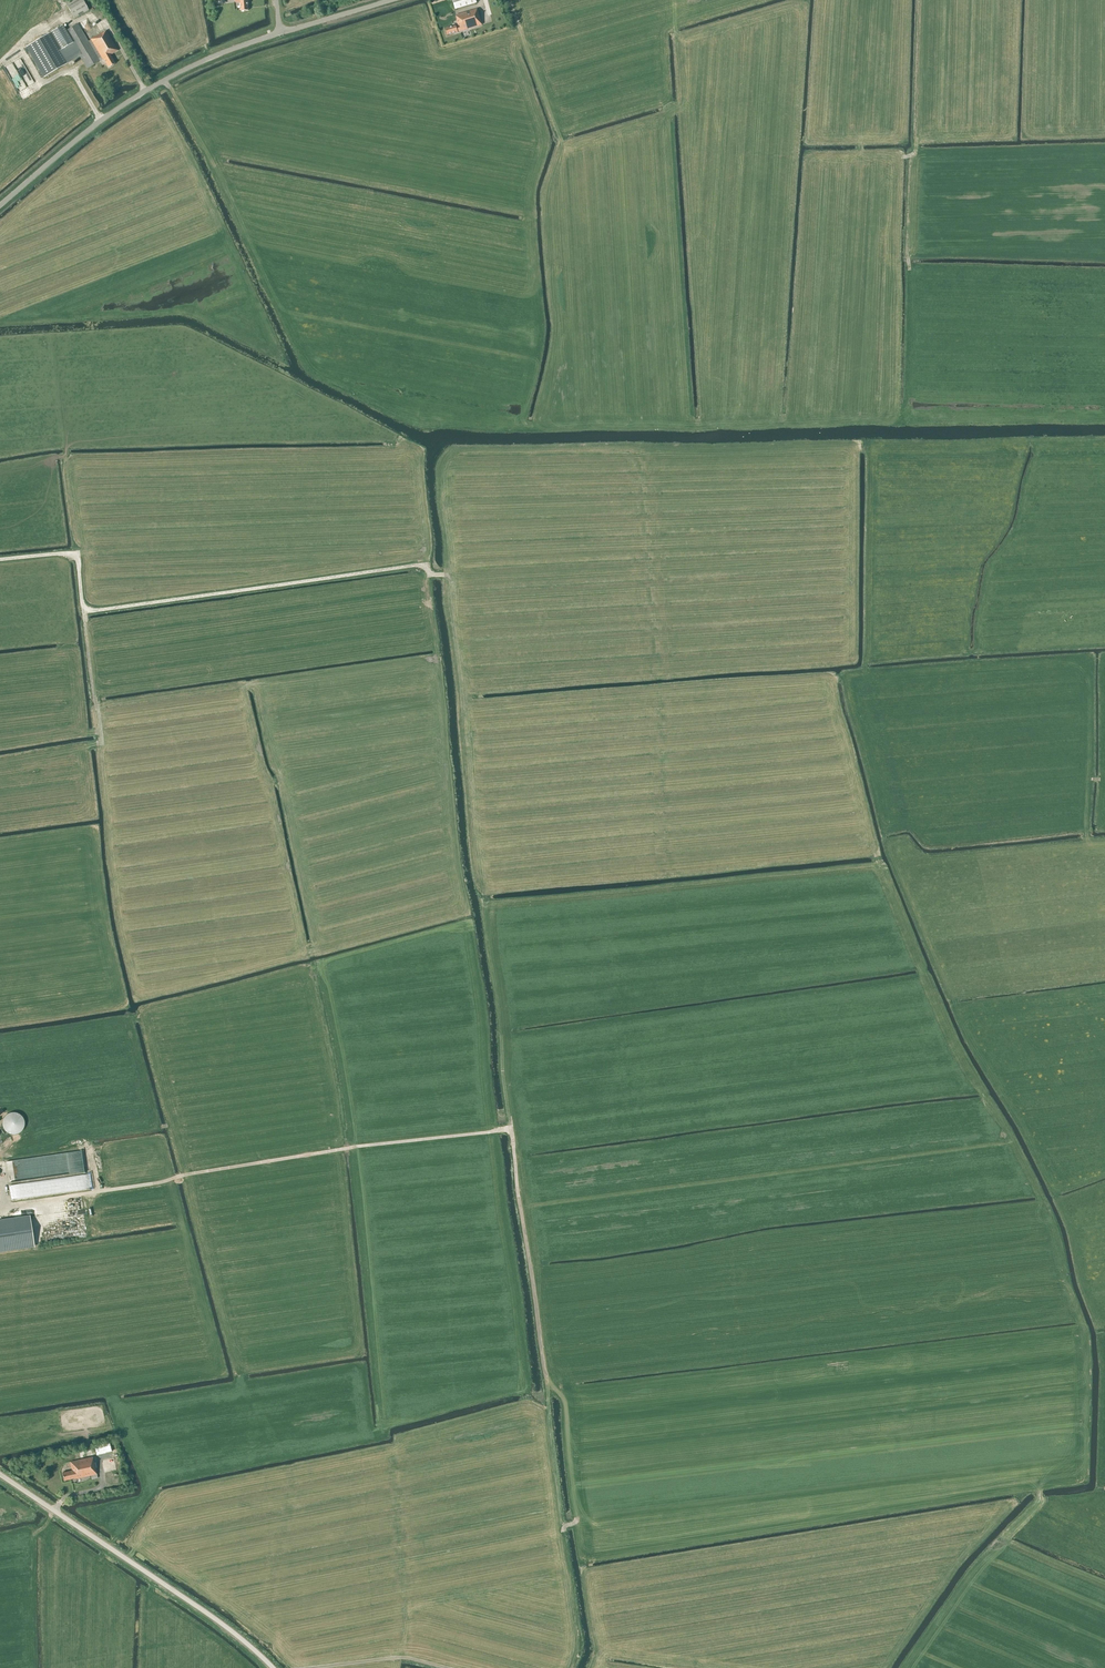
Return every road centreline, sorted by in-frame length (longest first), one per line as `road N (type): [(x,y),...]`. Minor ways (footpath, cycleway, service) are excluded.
road 1 (tertiary): [(0,205),(129,101),(187,68),(281,32)]
road 2 (tertiary): [(271,1667),(0,1476)]

